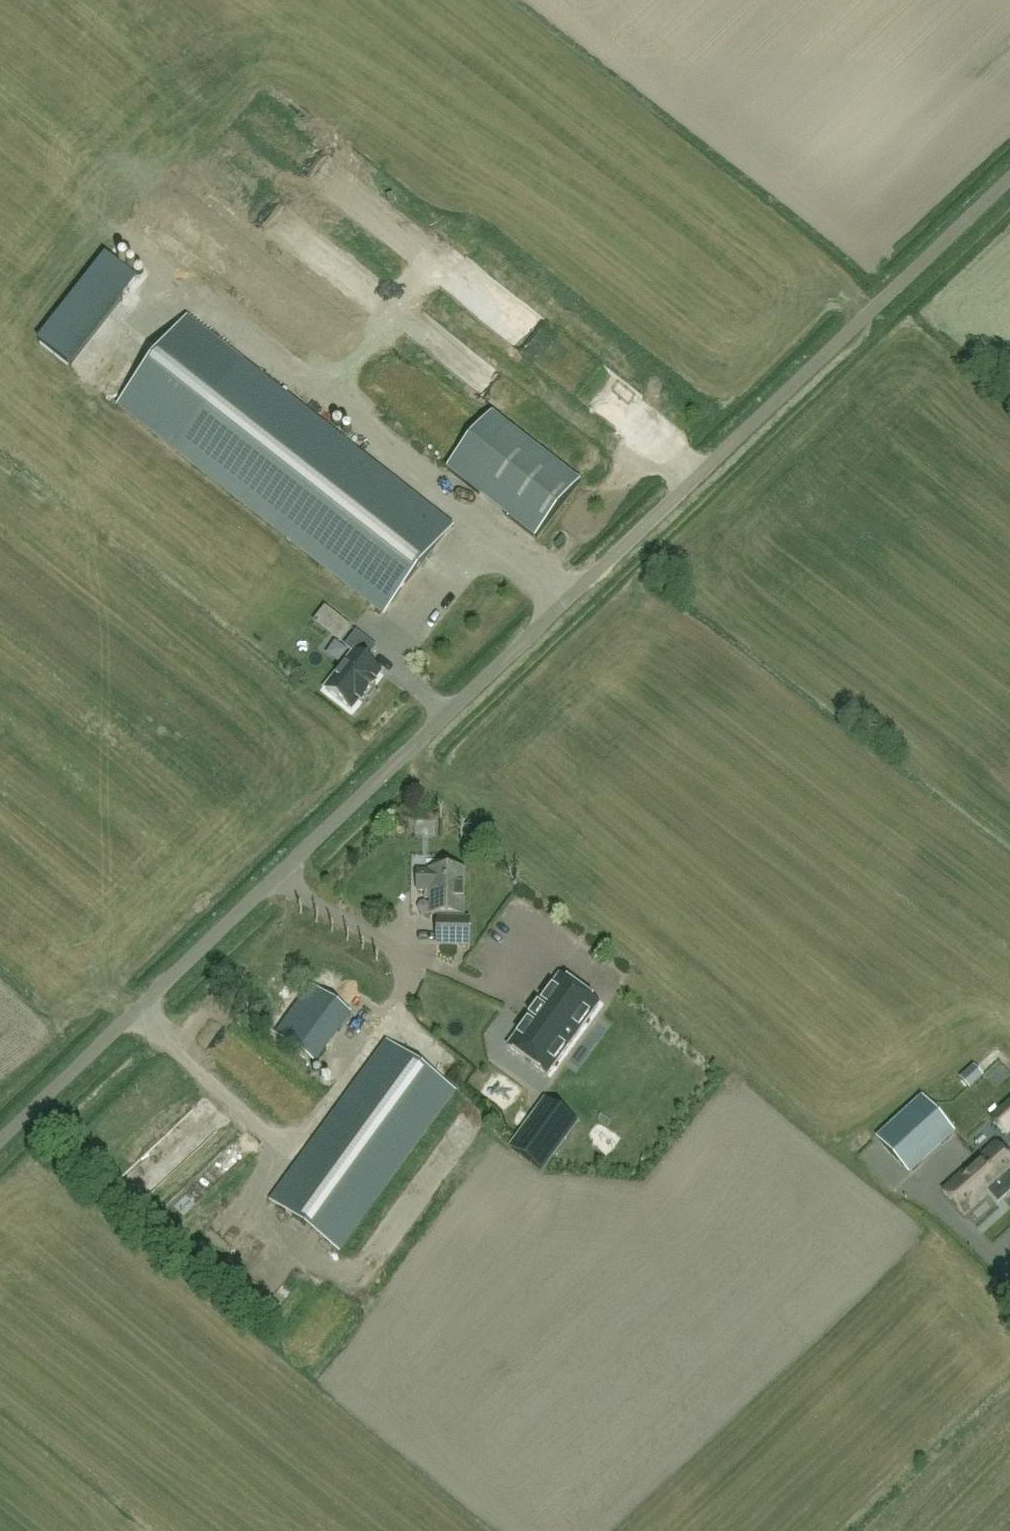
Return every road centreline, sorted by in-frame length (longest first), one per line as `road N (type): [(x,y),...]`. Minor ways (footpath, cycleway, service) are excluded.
road 1 (unclassified): [(0,1146),(1009,180)]

